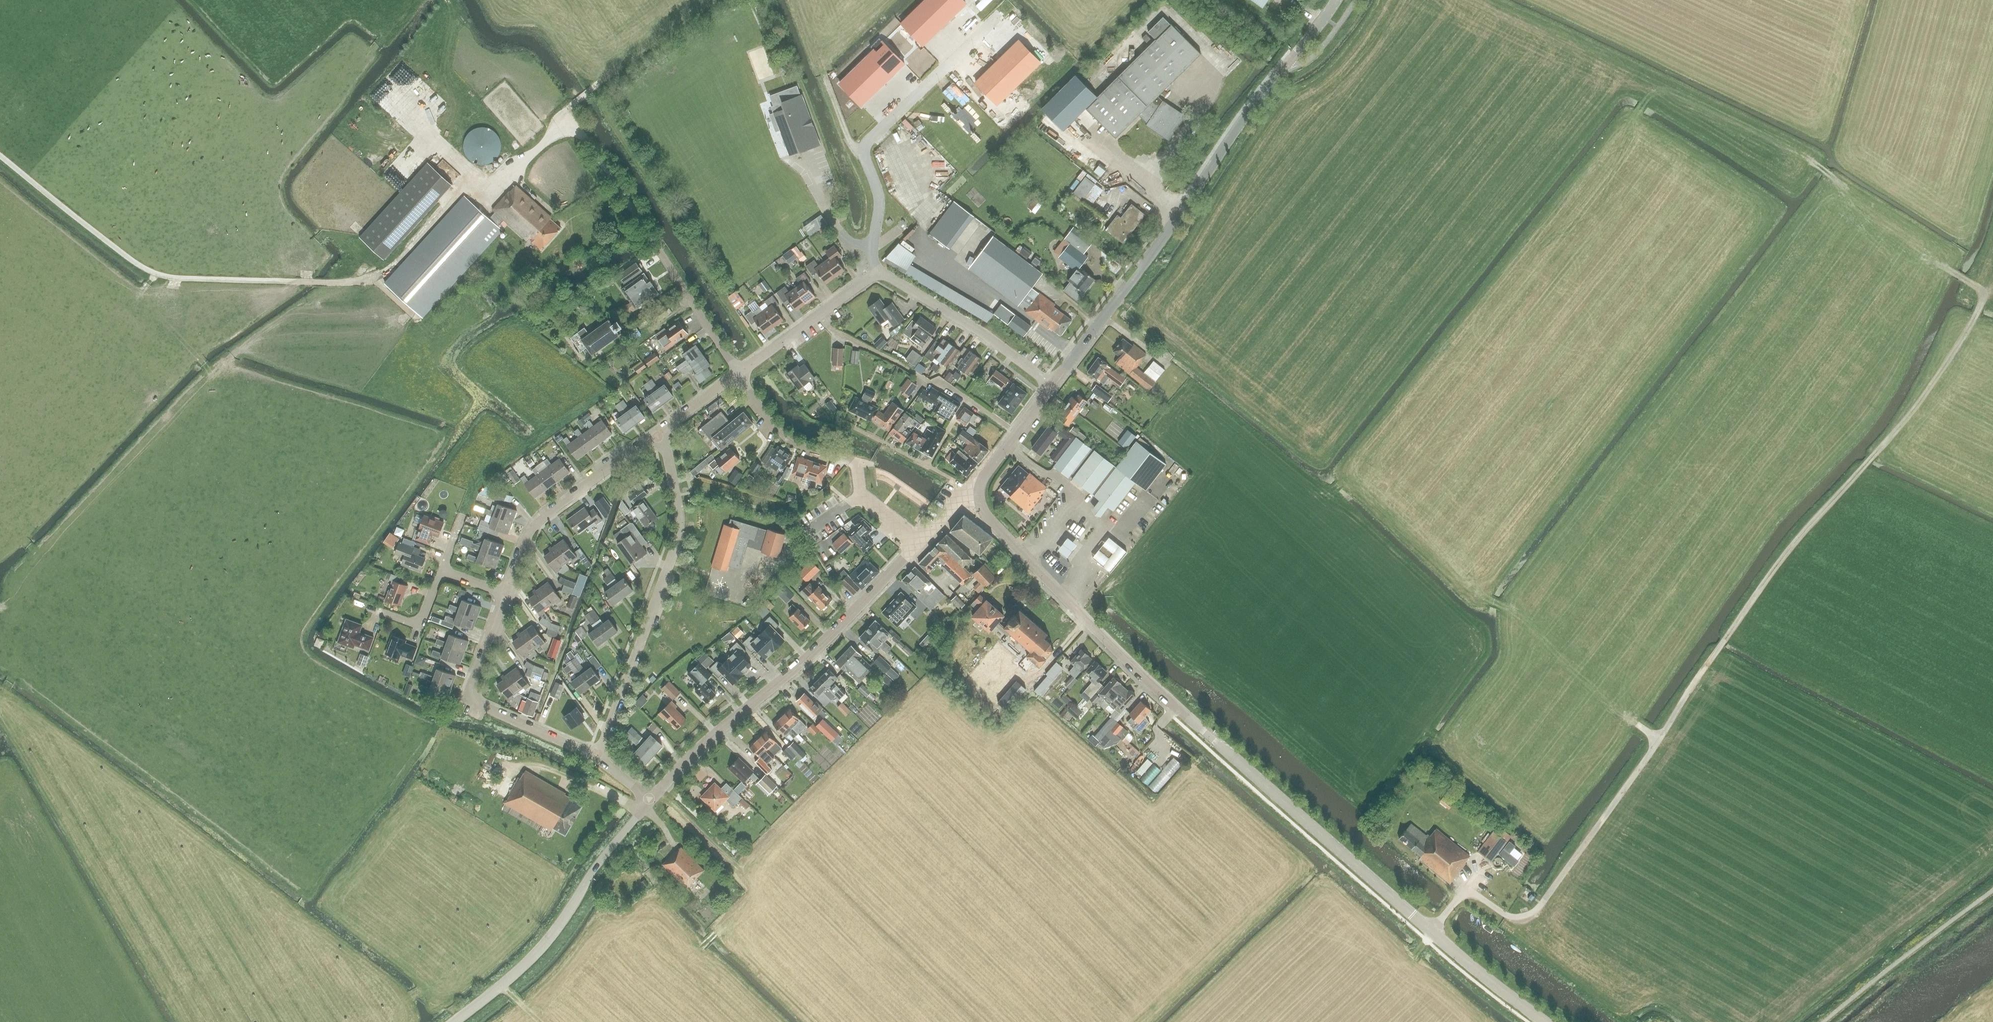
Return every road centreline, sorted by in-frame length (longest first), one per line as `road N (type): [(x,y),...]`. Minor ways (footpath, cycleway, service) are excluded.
road 1 (track): [(1544,900),(1785,557),(1925,396),(1973,324),(1982,290),(1949,270)]
road 2 (secondary): [(1546,1021),(1176,707),(991,521),(980,498)]
road 3 (secondary): [(1056,387),(1337,0)]
road 4 (tertiary): [(649,802),(849,619),(956,503),(980,498)]
road 5 (track): [(0,155),(162,276),(324,282),(382,273)]
road 6 (residential): [(598,758),(679,520),(672,470),(657,433)]
road 7 (track): [(762,356),(591,90)]
road 8 (tertiary): [(455,1021),(538,952),(649,802)]
road 9 (residential): [(657,433),(879,270)]
road 10 (residential): [(598,758),(467,702),(506,597)]
road 11 (residential): [(506,597),(535,527),(657,433)]
road 12 (residential): [(1056,387),(879,270)]
road 13 (track): [(571,130),(570,107),(707,0)]
road 14 (secondary): [(980,498),(988,472),(1056,387)]

